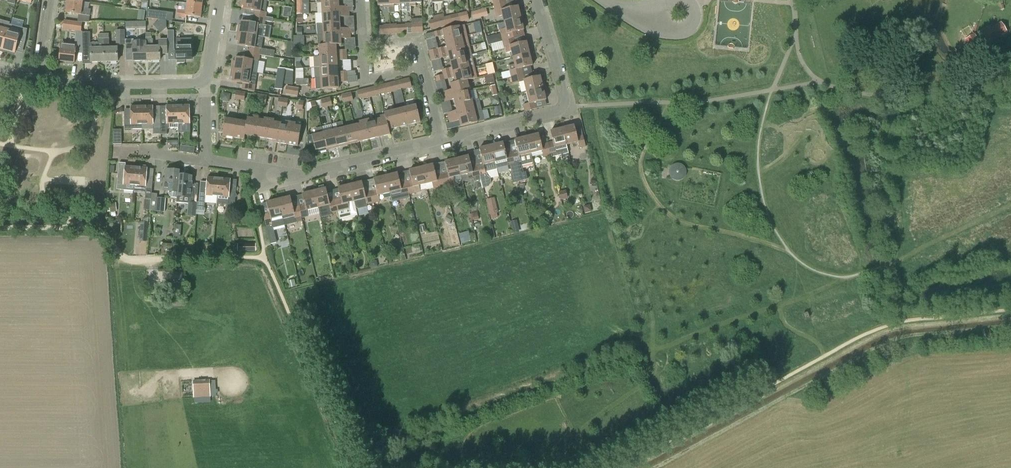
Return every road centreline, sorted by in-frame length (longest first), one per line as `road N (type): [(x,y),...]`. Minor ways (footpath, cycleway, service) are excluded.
road 1 (residential): [(440,140),(566,105),(538,0)]
road 2 (residential): [(203,81),(85,85),(38,77)]
road 3 (residential): [(307,173),(440,140)]

